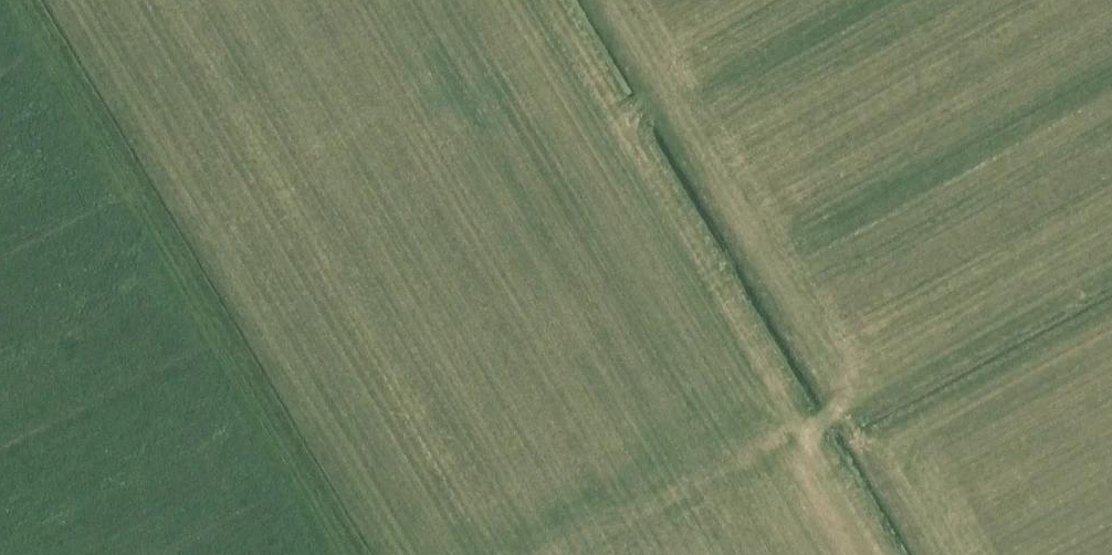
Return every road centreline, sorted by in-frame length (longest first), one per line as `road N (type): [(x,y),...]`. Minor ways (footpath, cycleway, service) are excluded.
road 1 (track): [(882,554),(548,0)]

